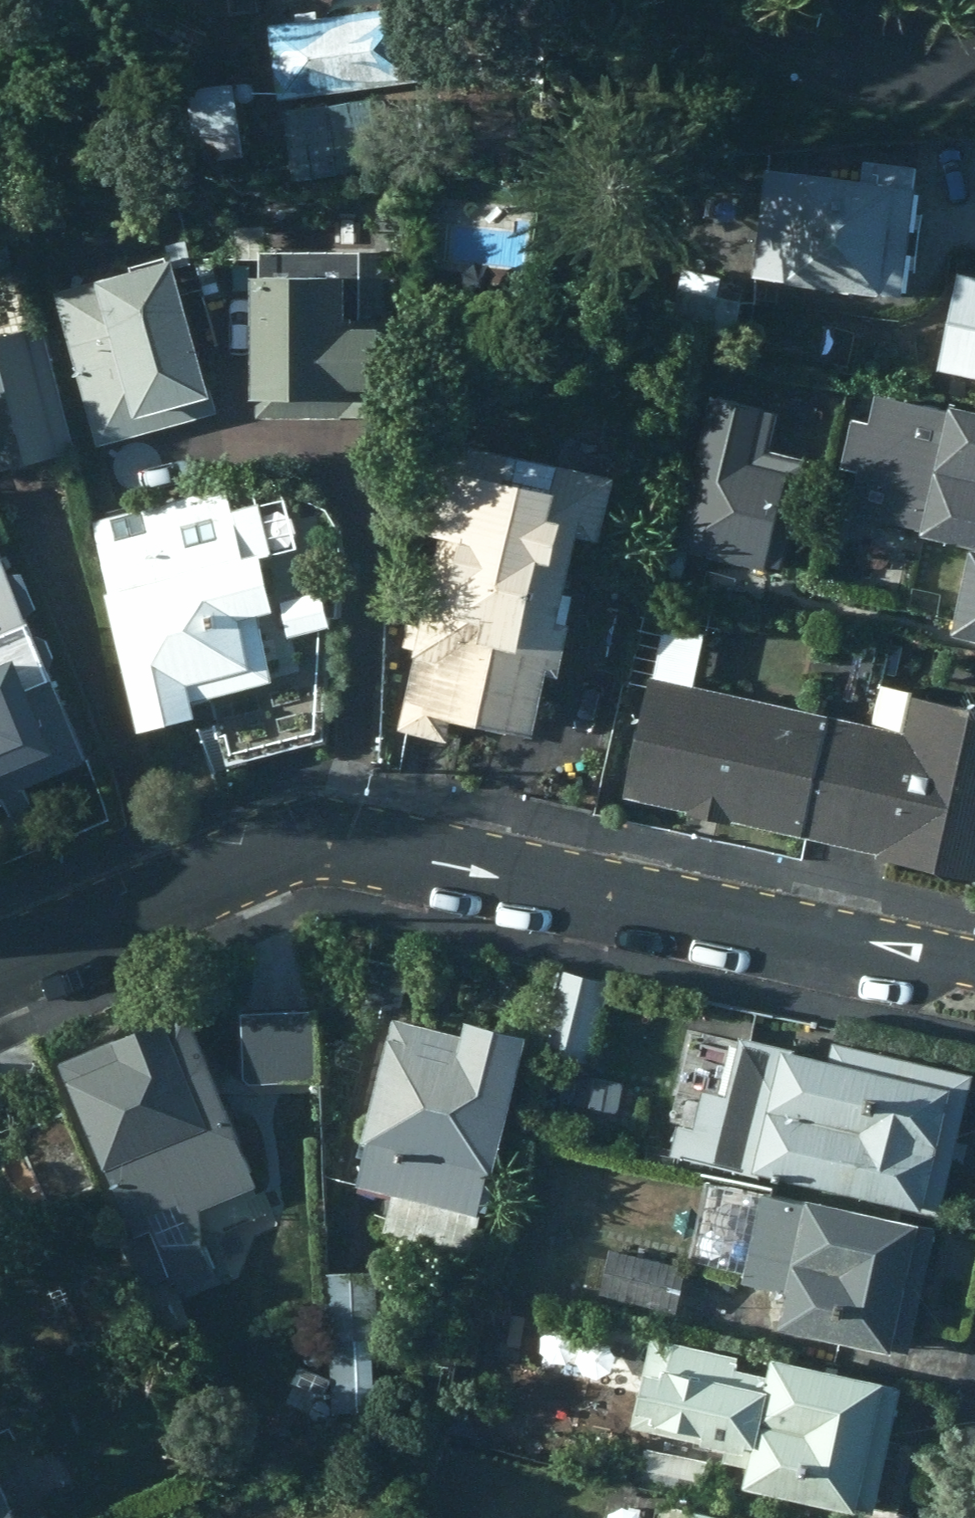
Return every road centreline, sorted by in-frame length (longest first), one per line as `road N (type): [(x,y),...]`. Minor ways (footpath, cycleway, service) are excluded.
road 1 (residential): [(0,971),(288,846),(327,841),(974,970)]

